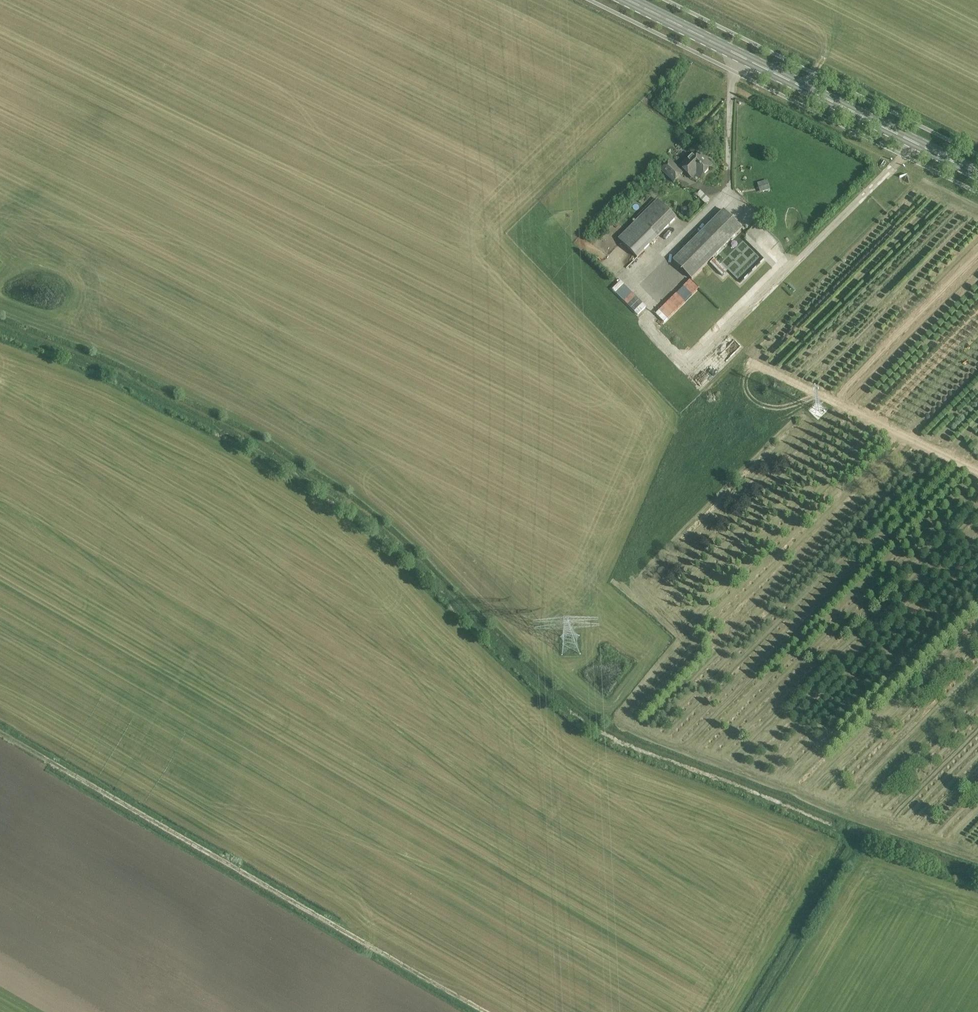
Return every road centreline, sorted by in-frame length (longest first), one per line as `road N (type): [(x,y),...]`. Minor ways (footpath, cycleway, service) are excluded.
road 1 (track): [(0,731),(488,1011)]
road 2 (primary): [(977,174),(628,0)]
road 3 (track): [(755,1011),(855,844)]

